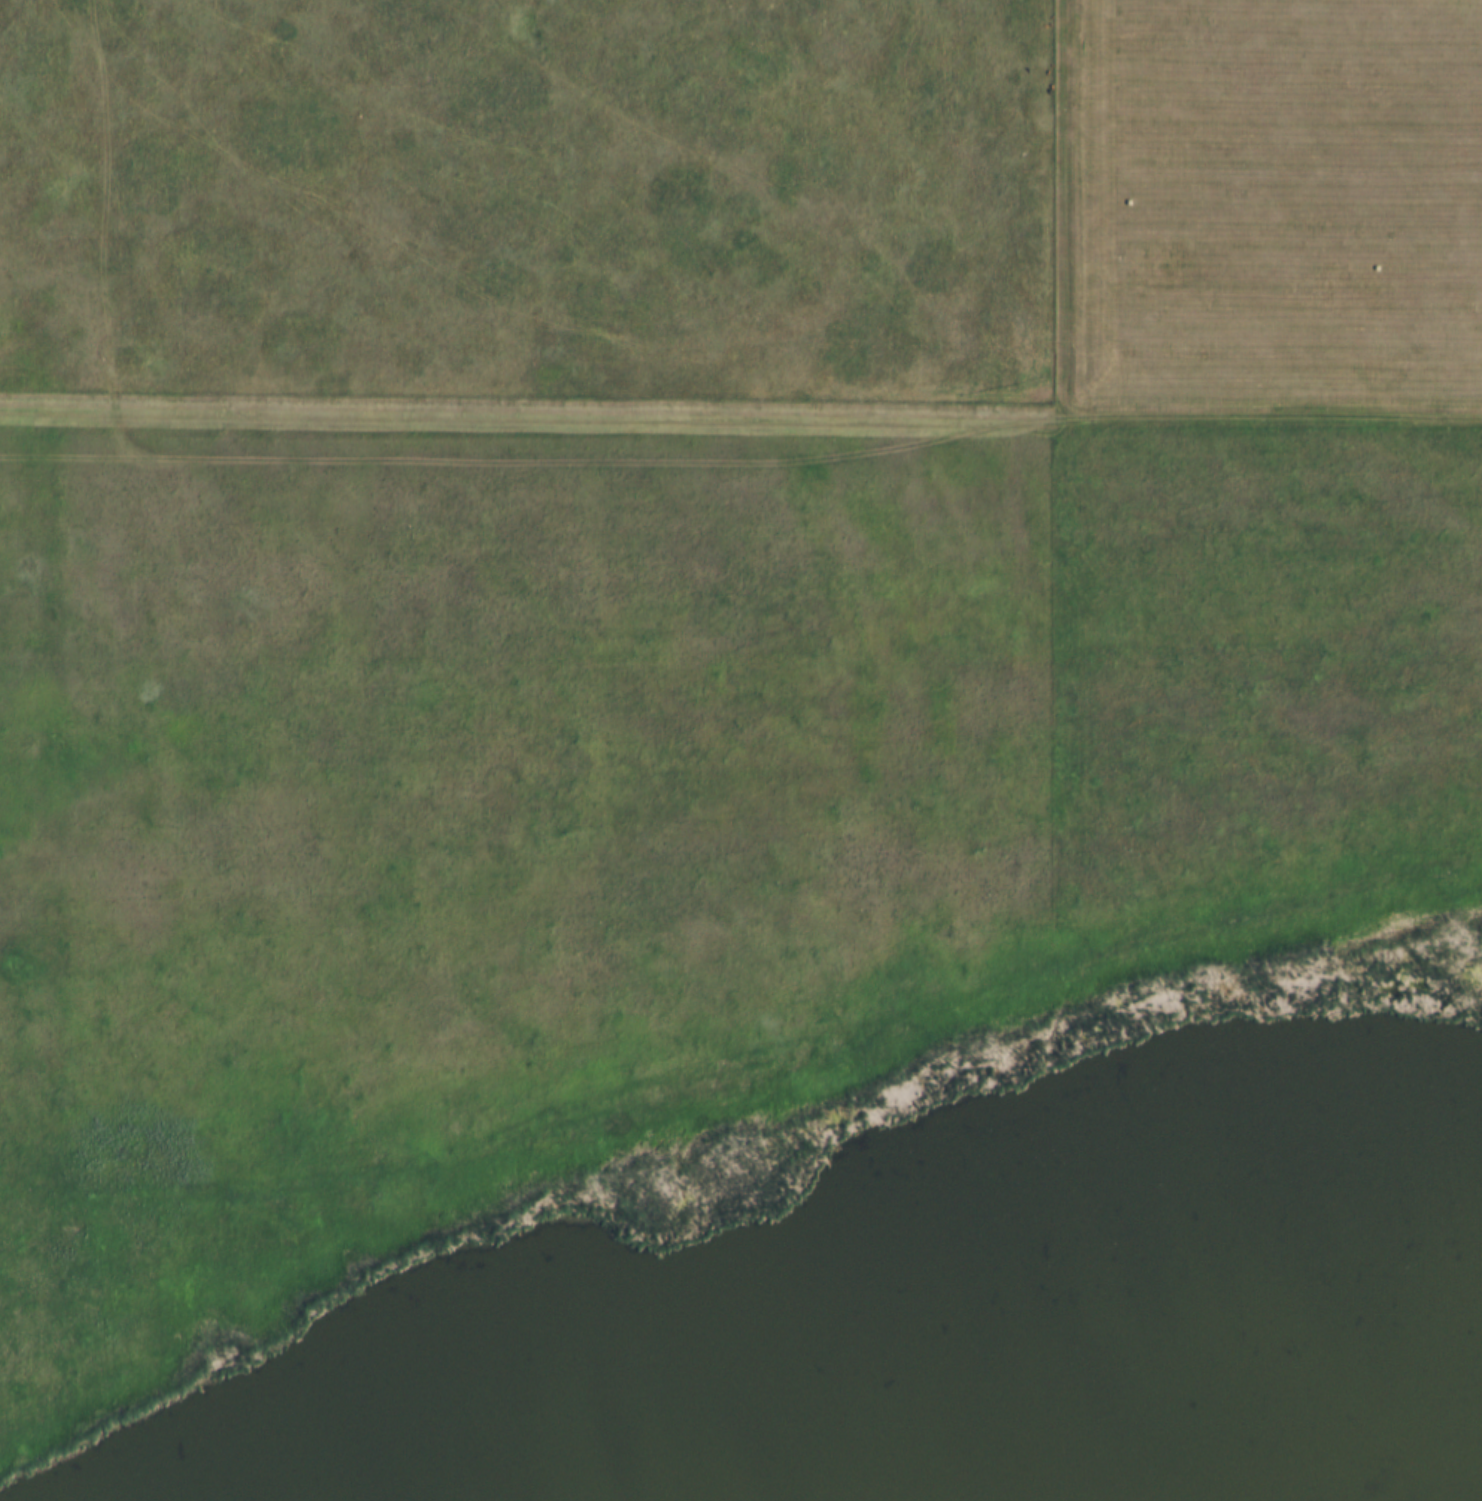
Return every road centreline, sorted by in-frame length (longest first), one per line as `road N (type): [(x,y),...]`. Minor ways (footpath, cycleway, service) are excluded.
road 1 (track): [(1481,418),(1063,417)]
road 2 (track): [(1063,0),(1063,417)]

